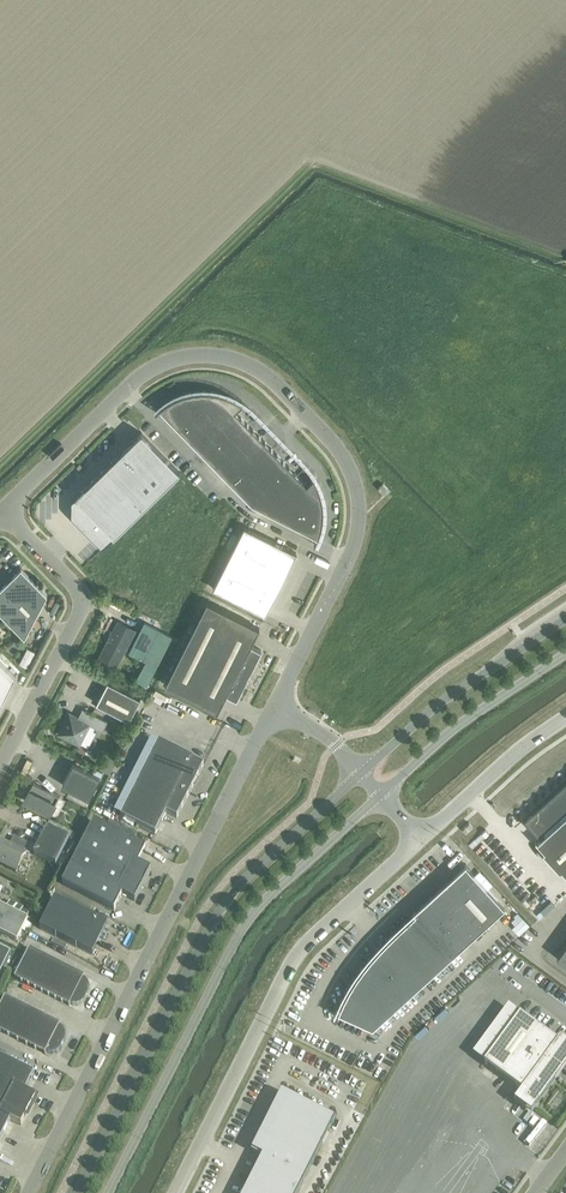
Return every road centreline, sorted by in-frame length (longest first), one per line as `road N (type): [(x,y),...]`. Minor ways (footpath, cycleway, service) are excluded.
road 1 (unclassified): [(275,706),(353,546),(358,502),(340,452),(264,374),(212,355),(156,366),(2,510)]
road 2 (unclassified): [(28,1192),(275,706)]
road 3 (tertiary): [(361,774),(223,905),(74,1192)]
road 4 (tertiary): [(107,1192),(246,921),(381,795)]
road 5 (unclassified): [(419,841),(292,962),(174,1192)]
road 6 (unclassified): [(0,768),(81,599),(2,510)]
road 7 (tertiary): [(565,619),(442,701),(361,774)]
road 8 (tertiary): [(381,795),(454,728),(565,653)]
road 9 (unclassified): [(565,717),(419,841)]

